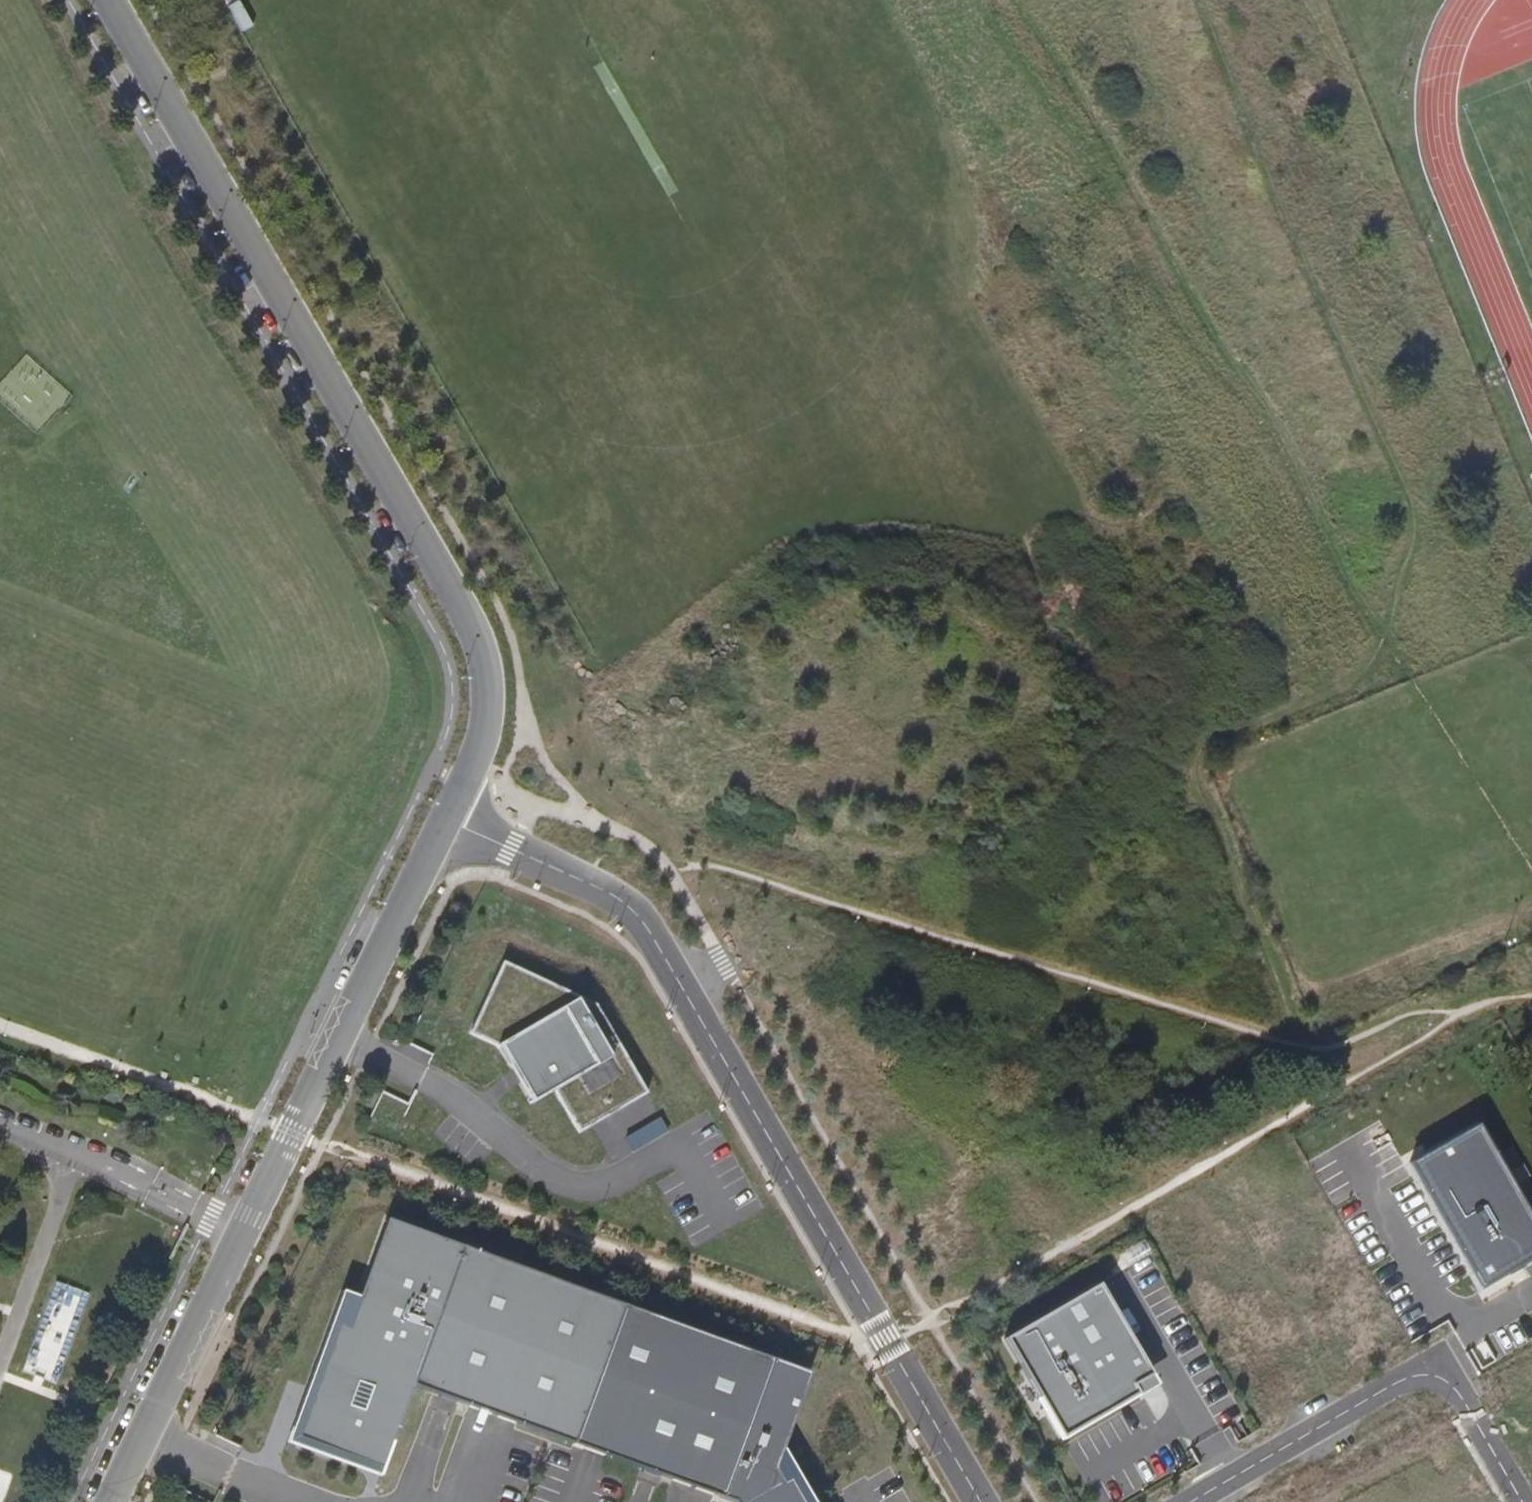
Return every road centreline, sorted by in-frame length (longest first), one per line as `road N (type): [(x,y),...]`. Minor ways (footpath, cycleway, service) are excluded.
road 1 (unclassified): [(109,1501),(461,789),(479,750),(487,699),(480,649),(435,566),(107,0)]

